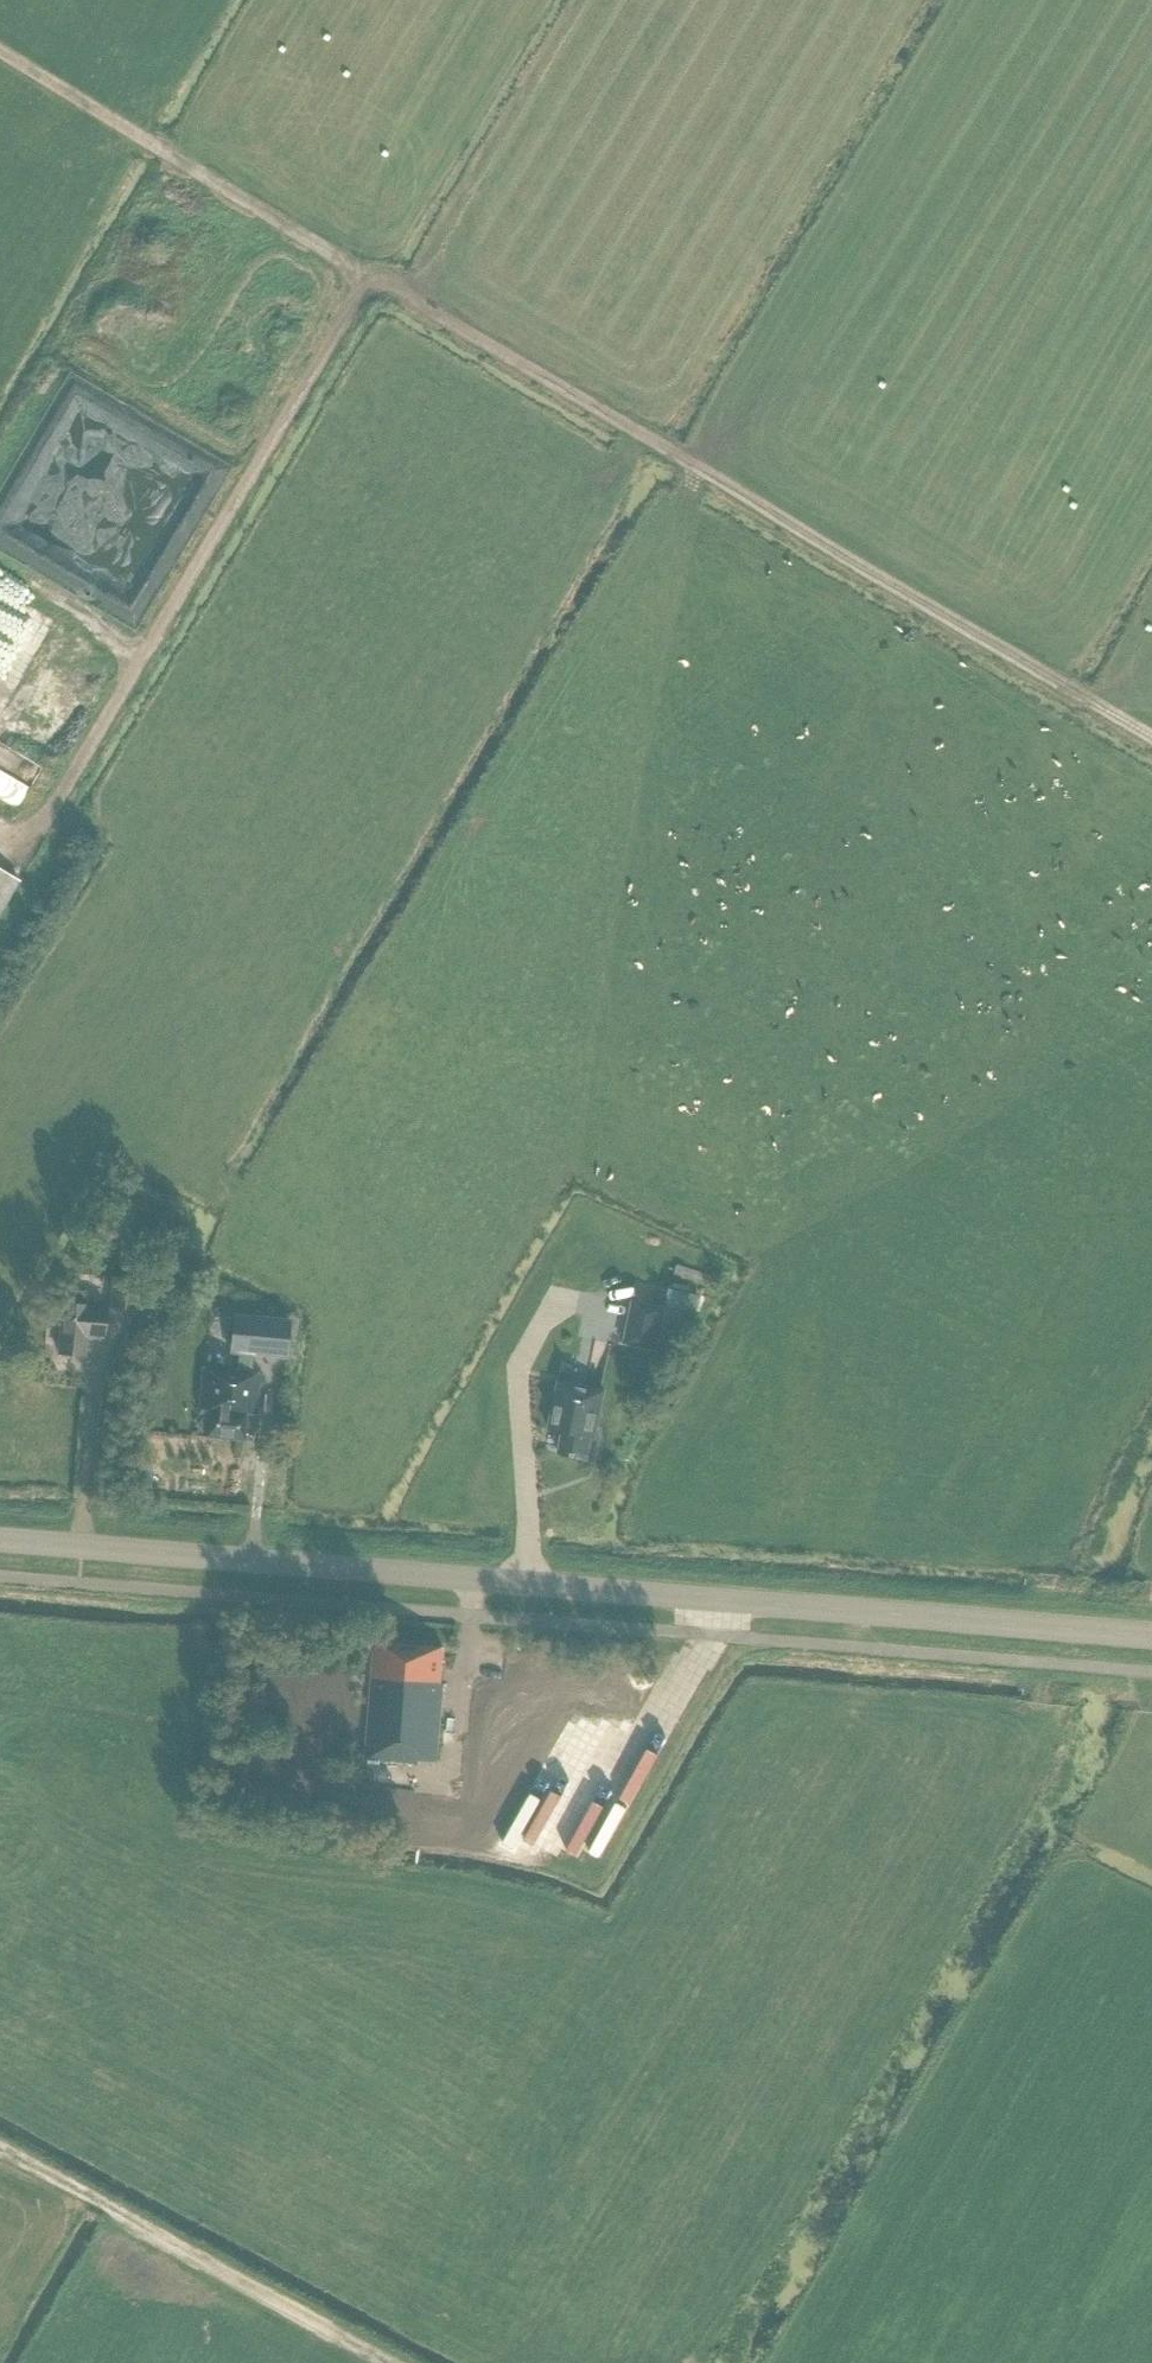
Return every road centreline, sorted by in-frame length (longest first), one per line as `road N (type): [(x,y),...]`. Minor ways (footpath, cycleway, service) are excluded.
road 1 (secondary): [(1151,1634),(0,1537)]

